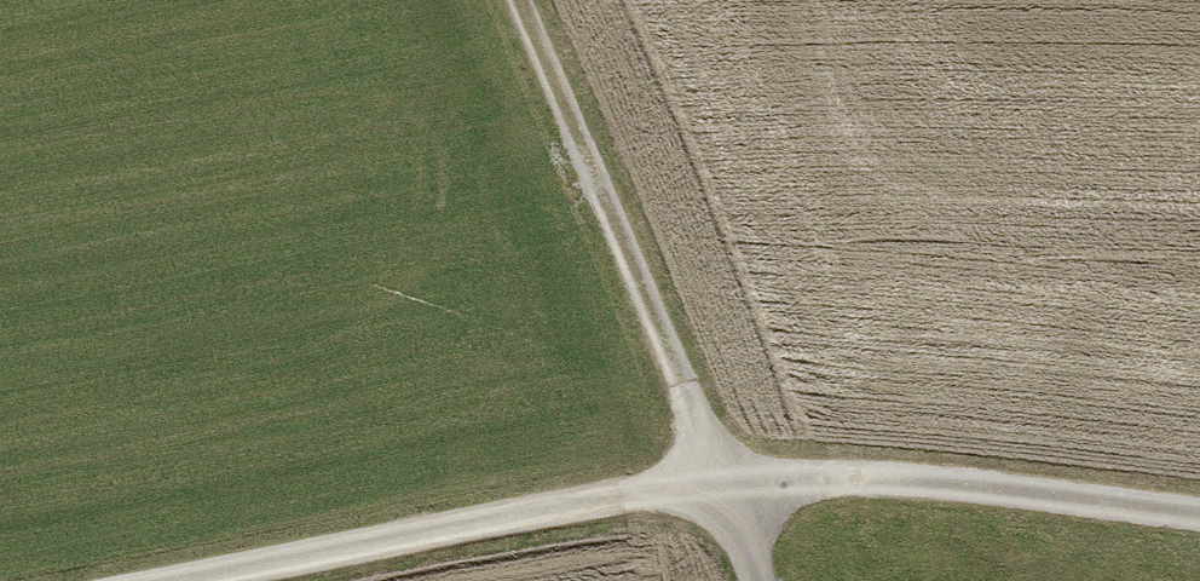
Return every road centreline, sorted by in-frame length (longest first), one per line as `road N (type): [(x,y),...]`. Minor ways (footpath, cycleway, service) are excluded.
road 1 (track): [(517,0),(724,483)]
road 2 (track): [(212,580),(616,497),(724,483)]
road 3 (track): [(724,483),(858,479),(1199,517)]

